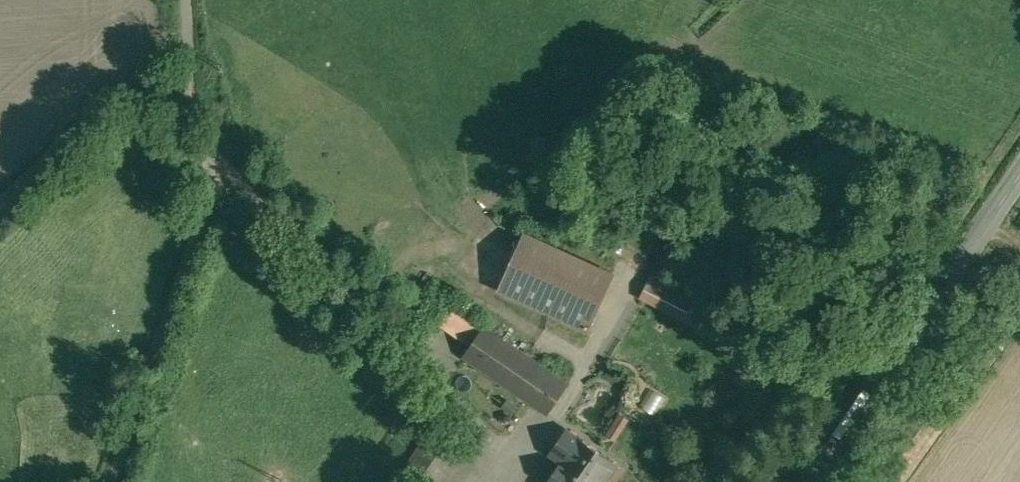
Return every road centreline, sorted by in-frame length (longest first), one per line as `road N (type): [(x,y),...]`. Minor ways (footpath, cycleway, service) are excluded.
road 1 (secondary): [(1019,173),(809,481)]
road 2 (unclassified): [(108,481),(171,334),(208,204),(210,140)]
road 3 (unclassified): [(210,140),(448,379)]
road 4 (unclassified): [(0,205),(127,101),(173,110),(210,140)]
road 5 (unclassified): [(210,140),(194,0)]

